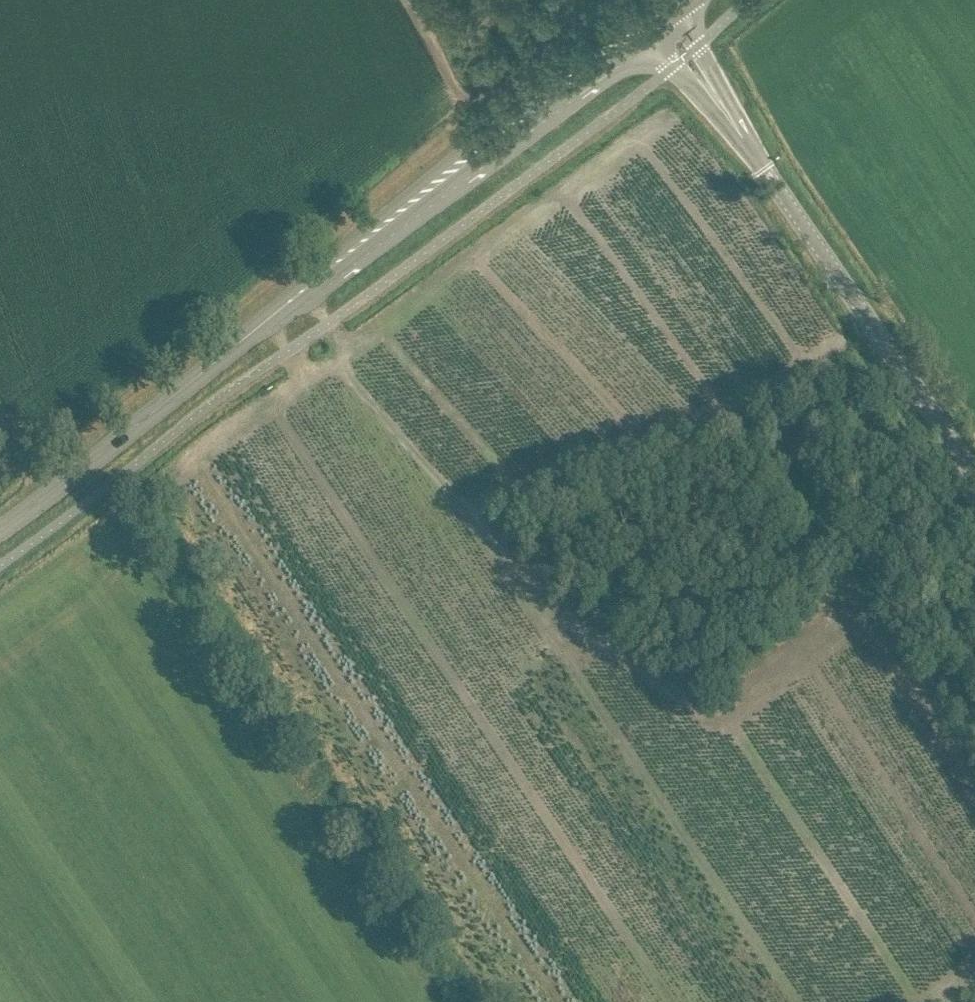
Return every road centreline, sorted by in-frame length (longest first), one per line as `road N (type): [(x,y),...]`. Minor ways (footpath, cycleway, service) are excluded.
road 1 (tertiary): [(650,32),(0,530)]
road 2 (unclassified): [(974,493),(718,100)]
road 3 (track): [(400,0),(478,121)]

